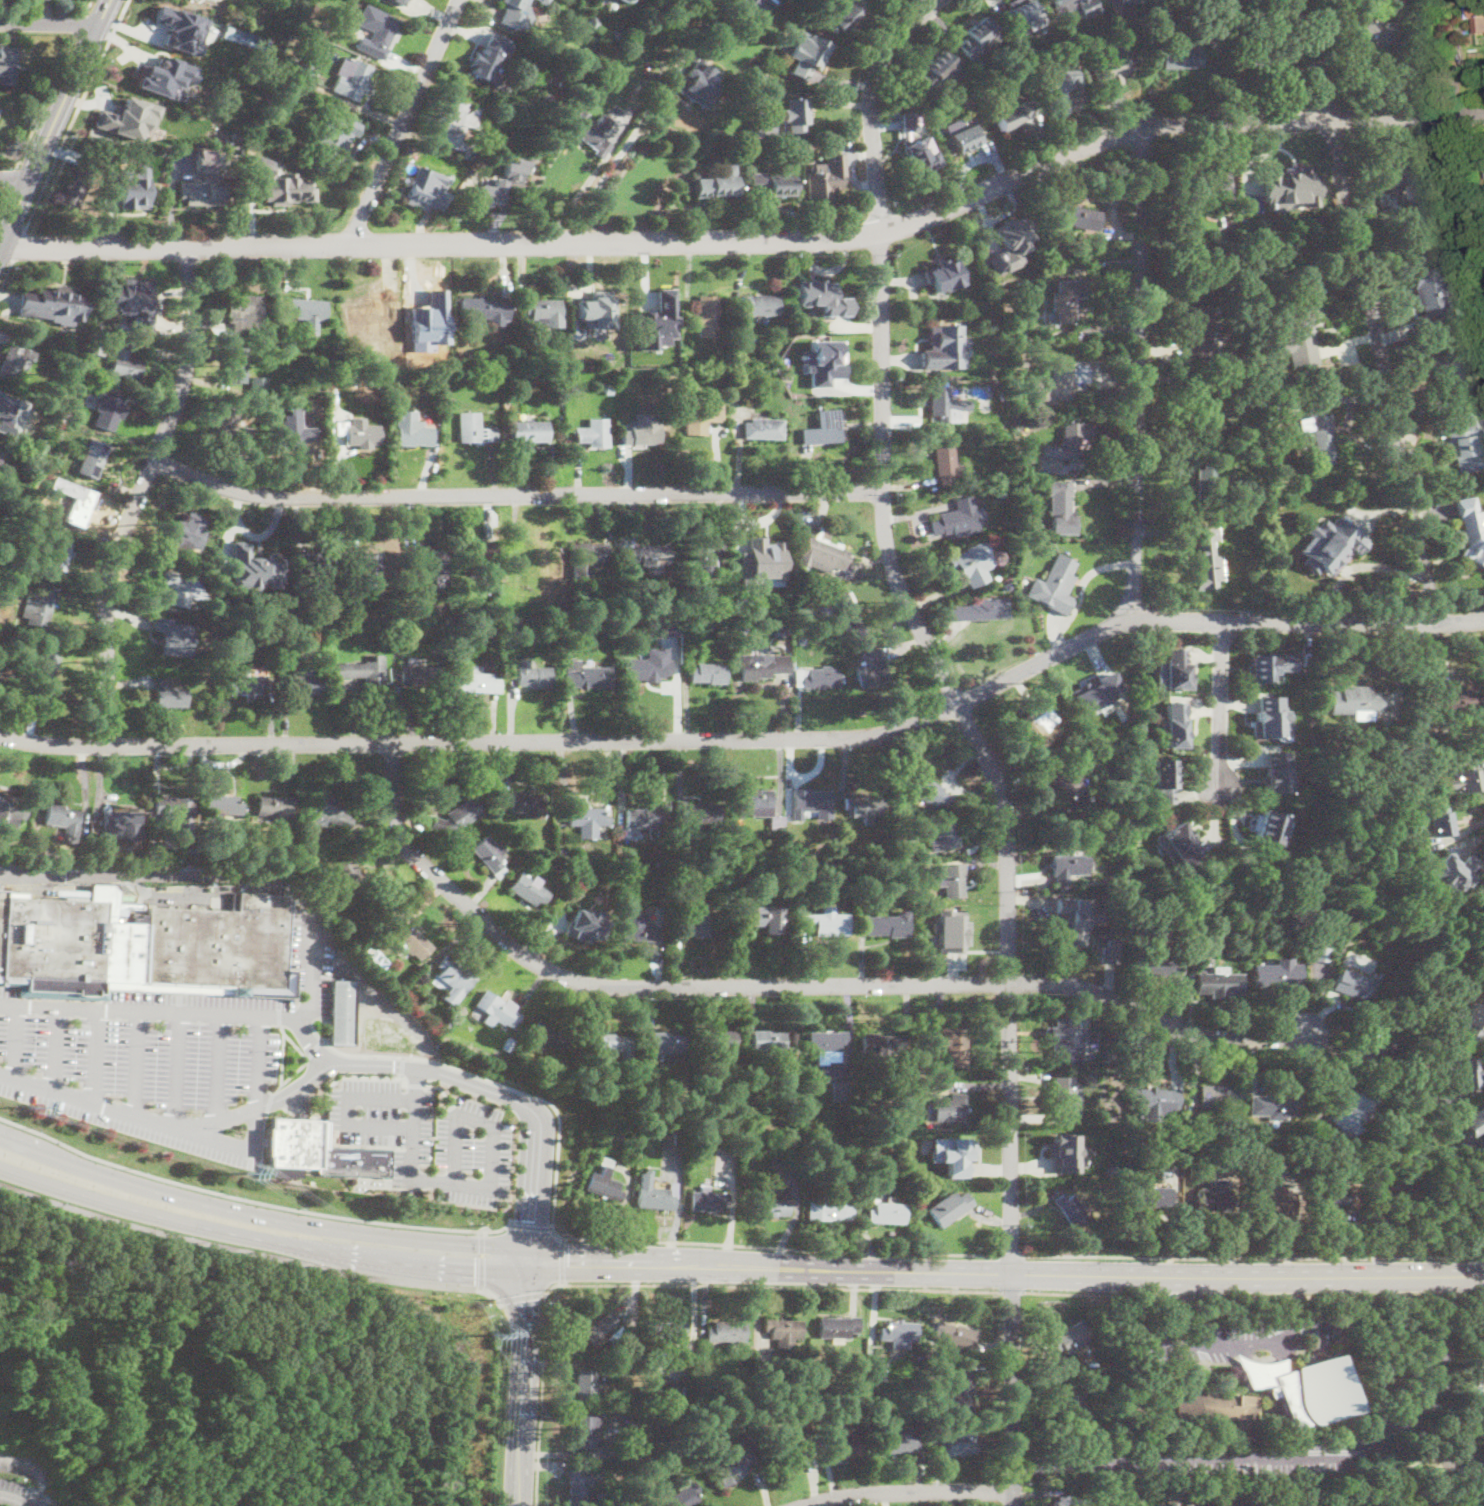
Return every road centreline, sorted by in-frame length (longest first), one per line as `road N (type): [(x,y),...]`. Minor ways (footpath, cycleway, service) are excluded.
road 1 (residential): [(1013,1505),(1005,813),(900,590),(882,493),(874,83),(901,35),(944,0)]
road 2 (residential): [(1483,617),(1441,626),(1130,622),(920,721),(847,737),(108,745),(0,735)]
road 3 (tertiary): [(1483,116),(1171,123),(1039,167),(920,220),(798,244),(0,246)]
road 4 (residential): [(1311,1040),(1225,1040),(1098,995),(1029,982),(579,980),(518,948),(411,853),(395,807),(393,742)]
road 5 (residential): [(882,493),(281,499),(229,491),(153,459)]
road 6 (residential): [(1441,626),(1304,0)]
road 7 (primary): [(1144,1278),(528,1256)]
road 8 (primary): [(528,1256),(225,1211),(0,1139)]
road 9 (primary): [(0,1169),(164,1219),(311,1250),(481,1270),(528,1256)]
road 10 (residential): [(108,745),(106,606),(123,527),(186,369),(189,246)]
road 11 (residential): [(1130,622),(1145,129)]
road 12 (primary): [(1483,1276),(1186,1278)]
road 13 (residential): [(345,246),(461,0)]
road 14 (tertiary): [(0,246),(110,0)]
road 15 (secondary): [(517,1505),(528,1256)]
road 16 (residential): [(1012,1491),(895,1491),(805,1505)]
road 17 (residential): [(1222,623),(1217,788)]

